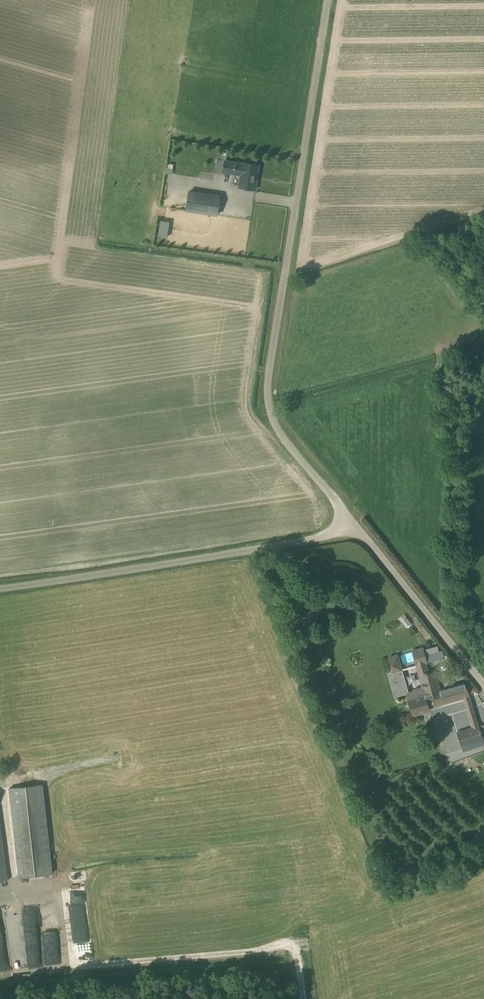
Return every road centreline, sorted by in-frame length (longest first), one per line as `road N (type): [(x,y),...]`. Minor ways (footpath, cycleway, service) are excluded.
road 1 (unclassified): [(345,518),(274,416),(268,380),(329,0)]
road 2 (unclassified): [(0,590),(310,543),(345,518)]
road 3 (unclassified): [(483,685),(345,518)]

